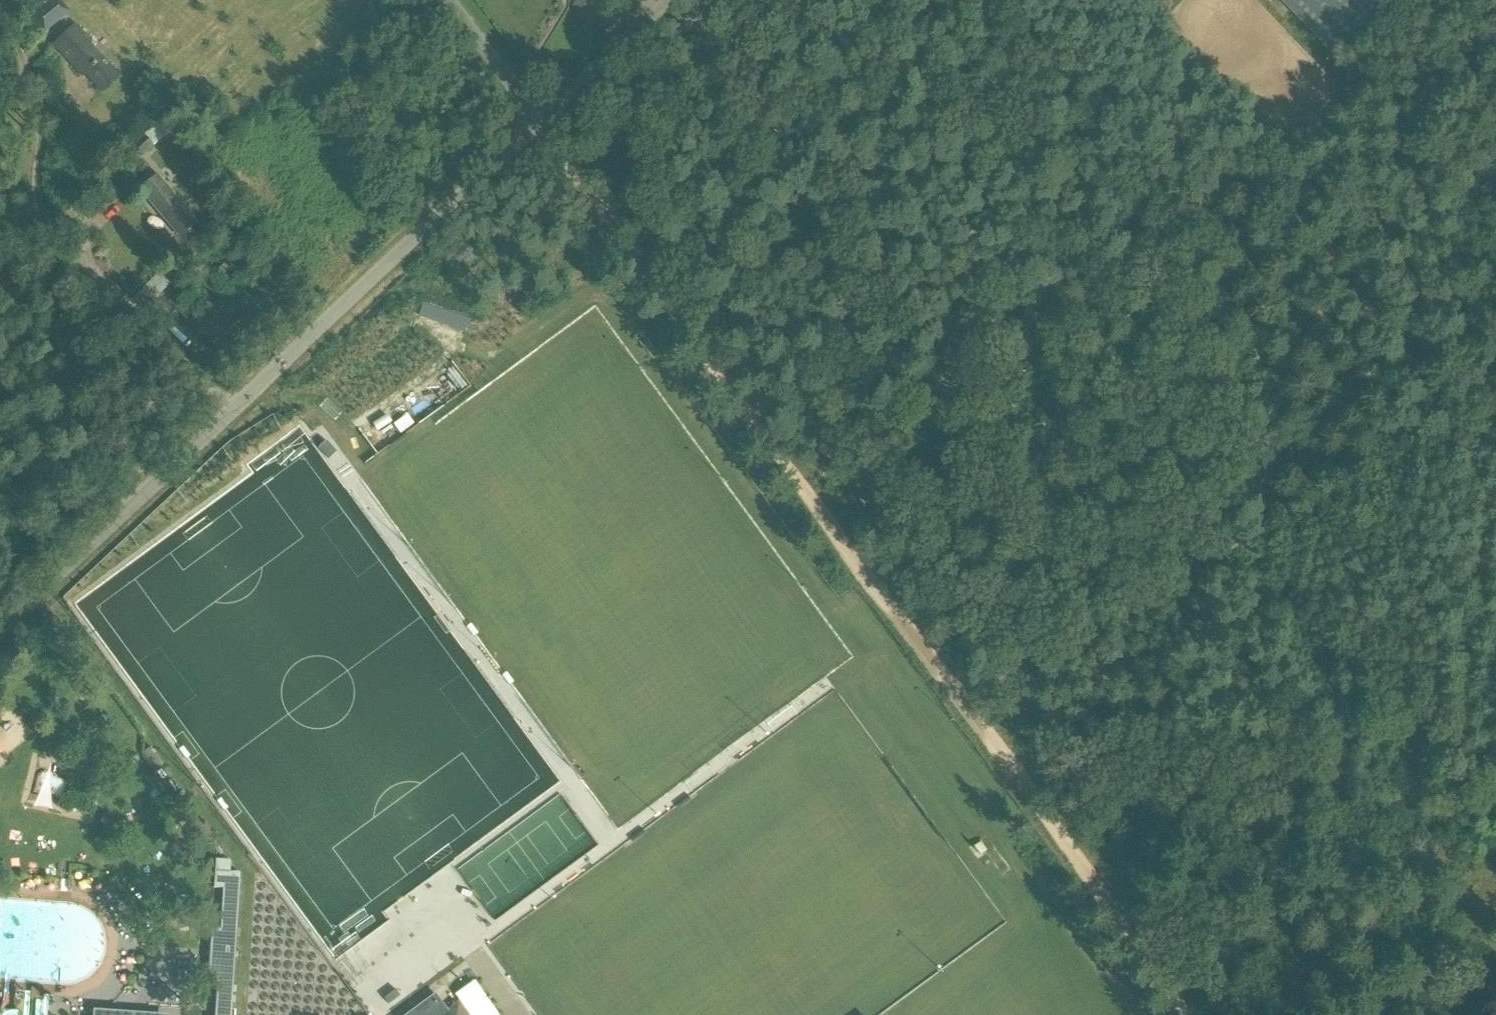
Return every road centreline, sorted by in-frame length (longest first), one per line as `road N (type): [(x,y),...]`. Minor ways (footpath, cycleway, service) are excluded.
road 1 (track): [(1495,38),(1313,143),(1281,186),(1247,168),(999,334),(933,354),(779,443)]
road 2 (unclassified): [(0,627),(536,130)]
road 3 (track): [(959,691),(536,130)]
road 4 (track): [(959,691),(1231,529),(1249,536),(1495,383)]
road 5 (track): [(1190,1014),(959,691)]
road 6 (unclassified): [(536,130),(665,0)]
road 7 (unclassified): [(536,130),(441,0)]

